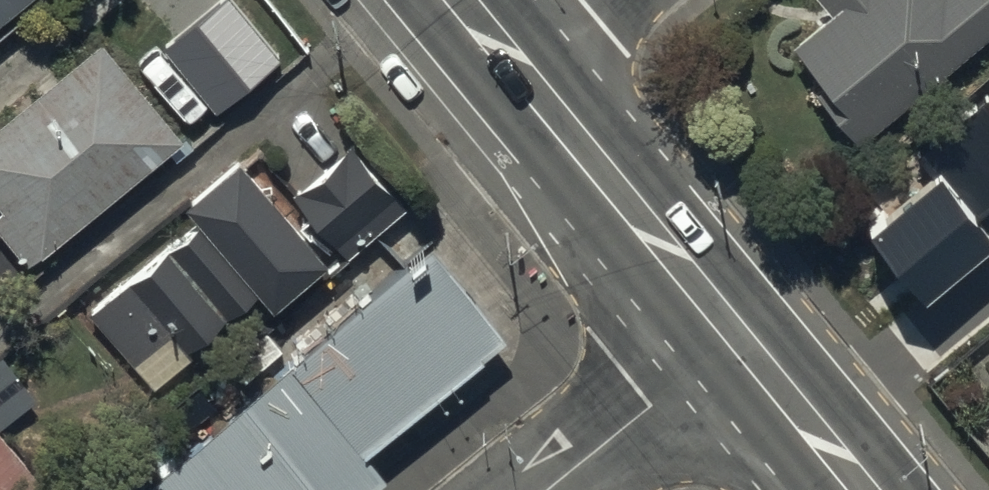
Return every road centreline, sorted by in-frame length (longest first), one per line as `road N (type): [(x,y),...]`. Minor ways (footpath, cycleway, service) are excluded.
road 1 (secondary): [(737,335),(495,39)]
road 2 (residential): [(737,335),(548,489)]
road 3 (secondary): [(864,489),(737,335)]

